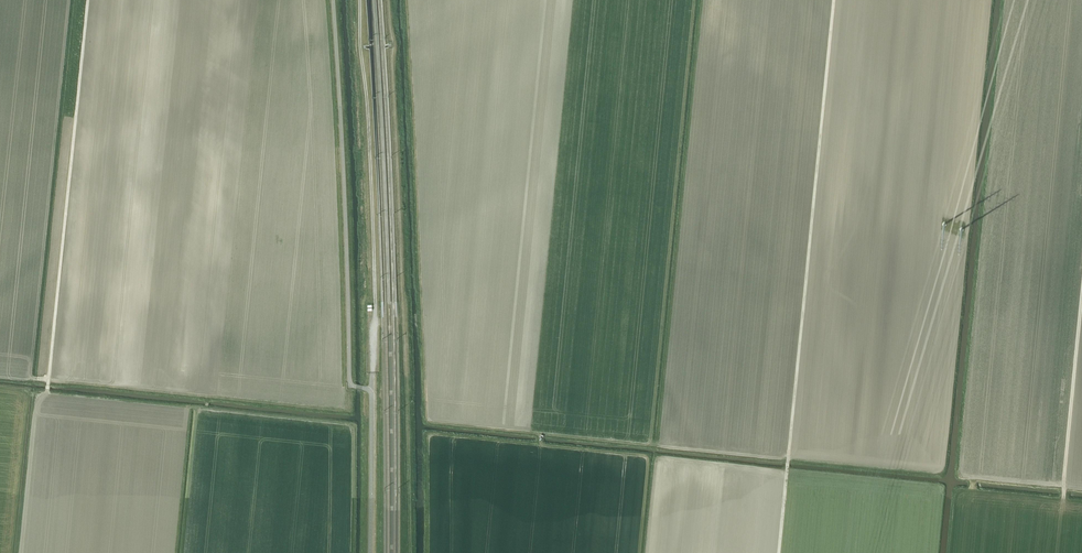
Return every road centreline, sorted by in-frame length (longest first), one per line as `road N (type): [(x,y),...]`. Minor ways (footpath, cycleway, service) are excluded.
road 1 (track): [(780,552),(835,0)]
road 2 (track): [(411,552),(388,0)]
road 3 (track): [(359,0),(373,234),(371,374)]
road 4 (track): [(1061,512),(1081,299)]

